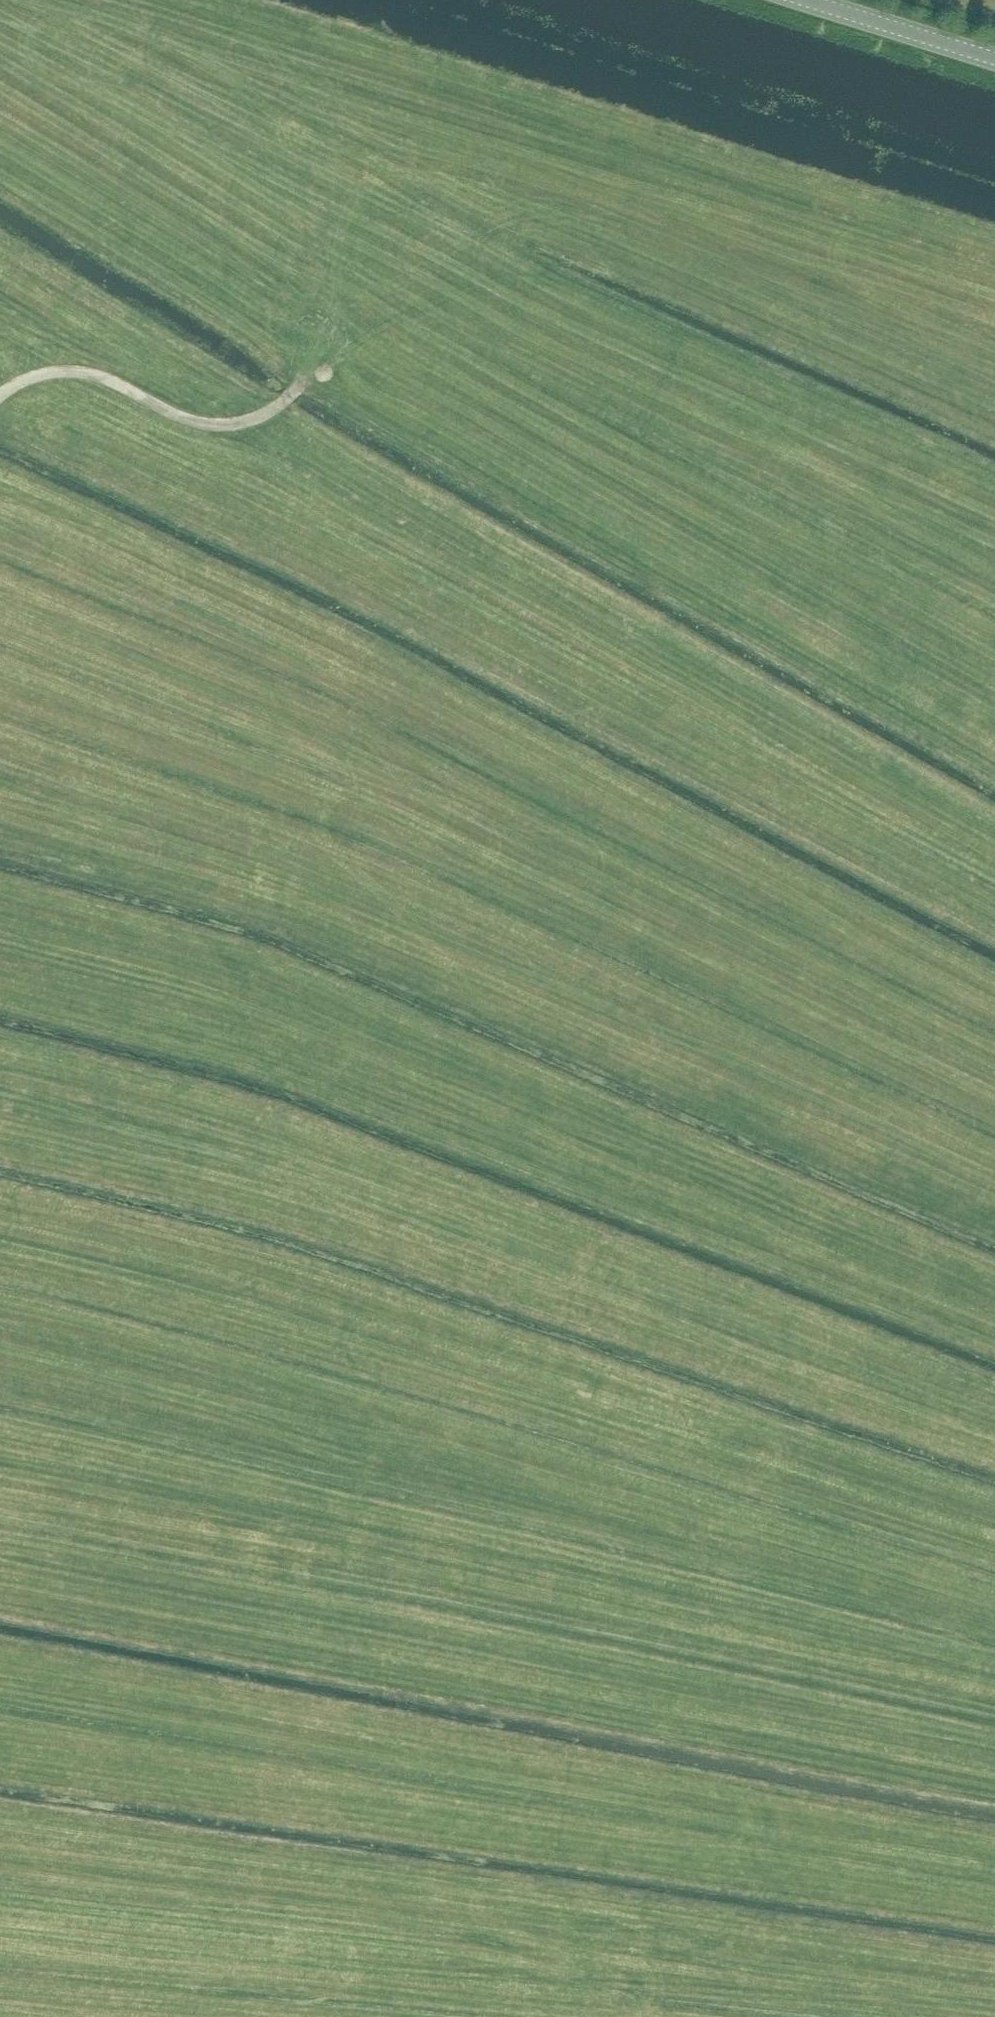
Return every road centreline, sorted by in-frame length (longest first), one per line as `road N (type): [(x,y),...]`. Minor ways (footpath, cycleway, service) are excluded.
road 1 (tertiary): [(994,59),(806,0)]

